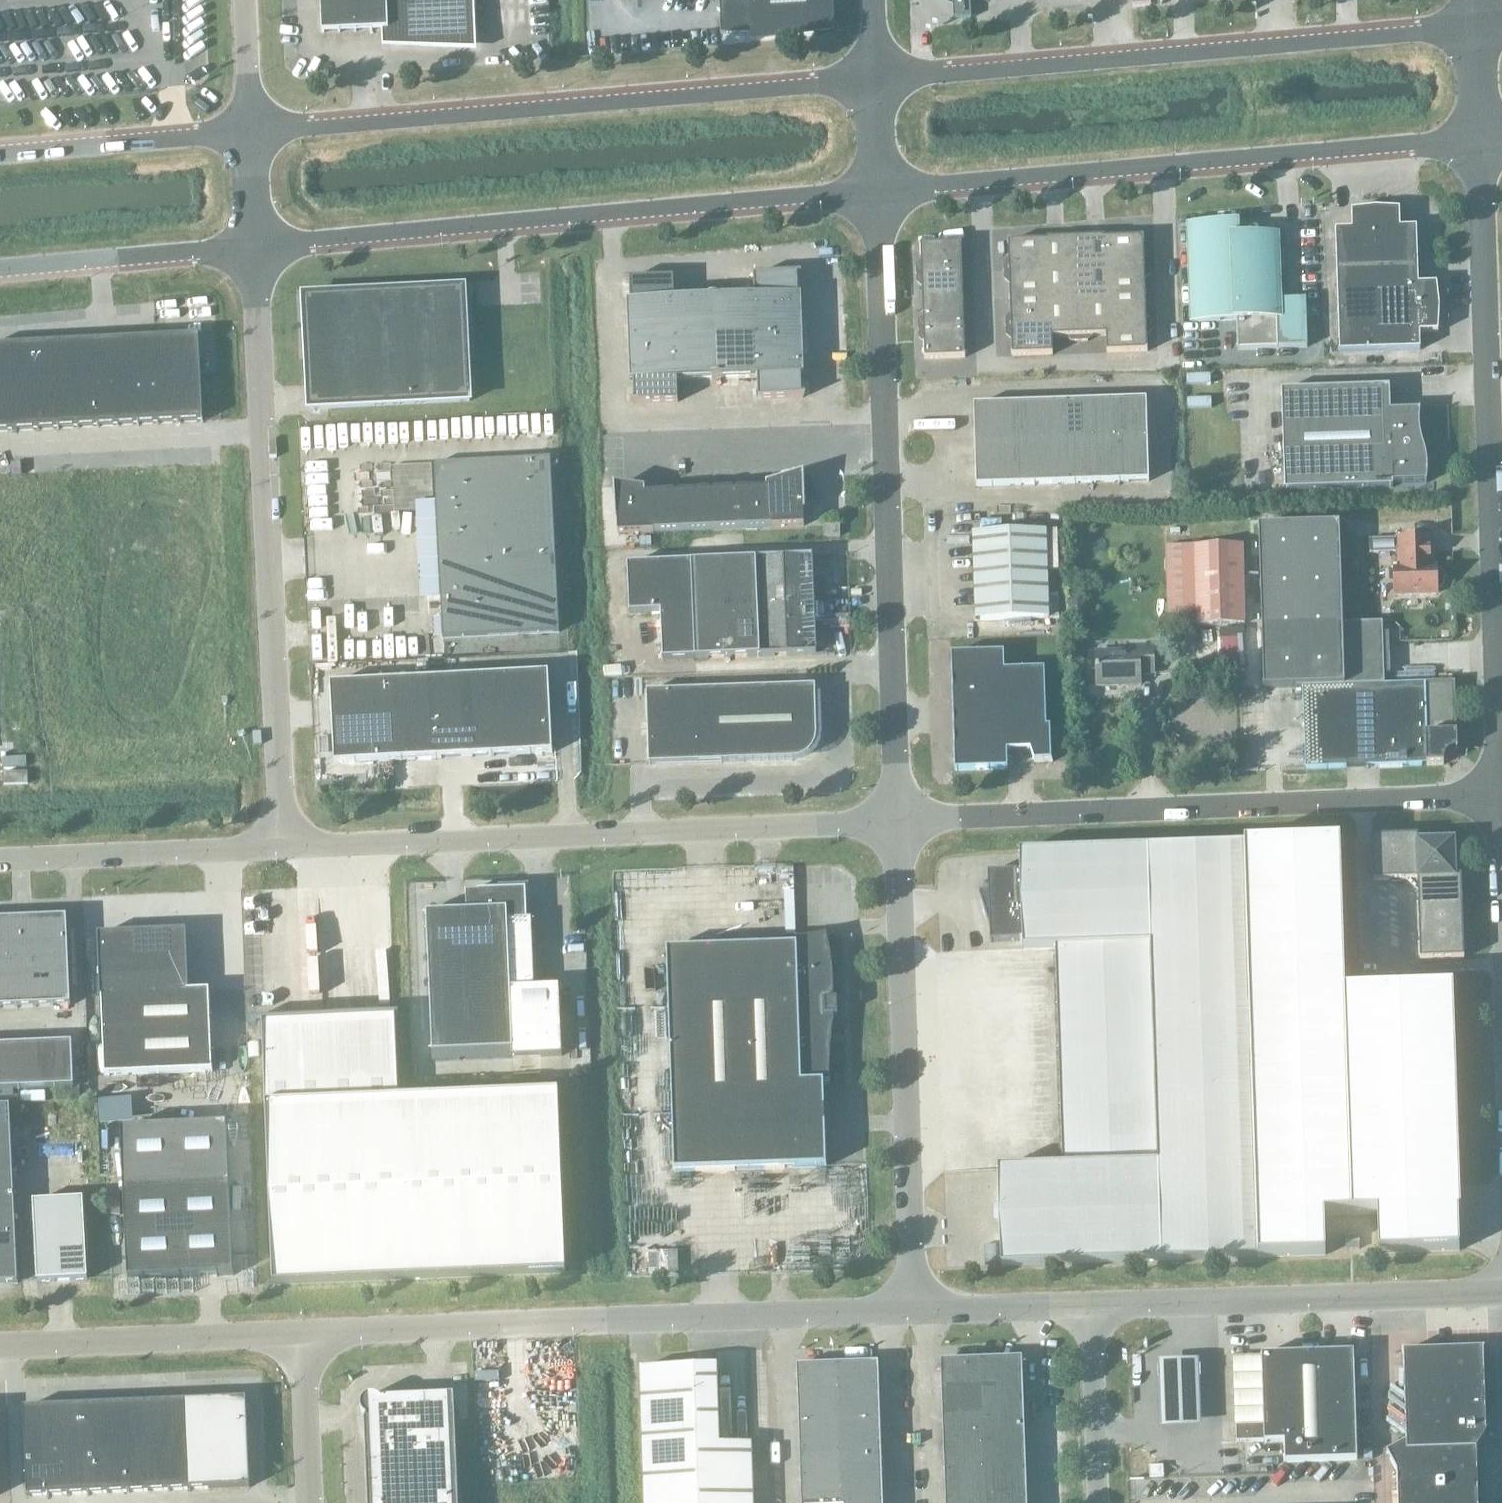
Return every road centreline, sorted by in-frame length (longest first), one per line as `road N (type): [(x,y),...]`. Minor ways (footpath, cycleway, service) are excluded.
road 1 (unclassified): [(1499,803),(1480,138)]
road 2 (unclassified): [(877,83),(250,137)]
road 3 (unclassified): [(899,821),(879,195)]
road 4 (unclassified): [(255,246),(879,195)]
road 5 (unclassified): [(281,848),(899,821)]
road 6 (unclassified): [(299,1337),(914,1312)]
road 7 (unclassified): [(879,195),(1480,138)]
road 8 (unclassified): [(281,848),(255,246)]
road 9 (unclassified): [(899,821),(1499,803)]
road 10 (unclassified): [(1475,31),(877,83)]
road 11 (unclassified): [(914,1312),(899,821)]
road 12 (unclassified): [(1091,1310),(1501,1292)]
road 13 (unclassified): [(0,1349),(299,1337)]
road 14 (unclassified): [(0,858),(281,848)]
road 15 (unclassified): [(0,266),(255,246)]
road 16 (unclassified): [(250,137),(0,158)]
road 17 (unclassified): [(1097,1502),(1091,1310)]
road 18 (unclassified): [(914,1312),(1091,1310)]
road 19 (unclassified): [(308,1502),(299,1337)]
road 20 (unclassified): [(250,137),(245,0)]

